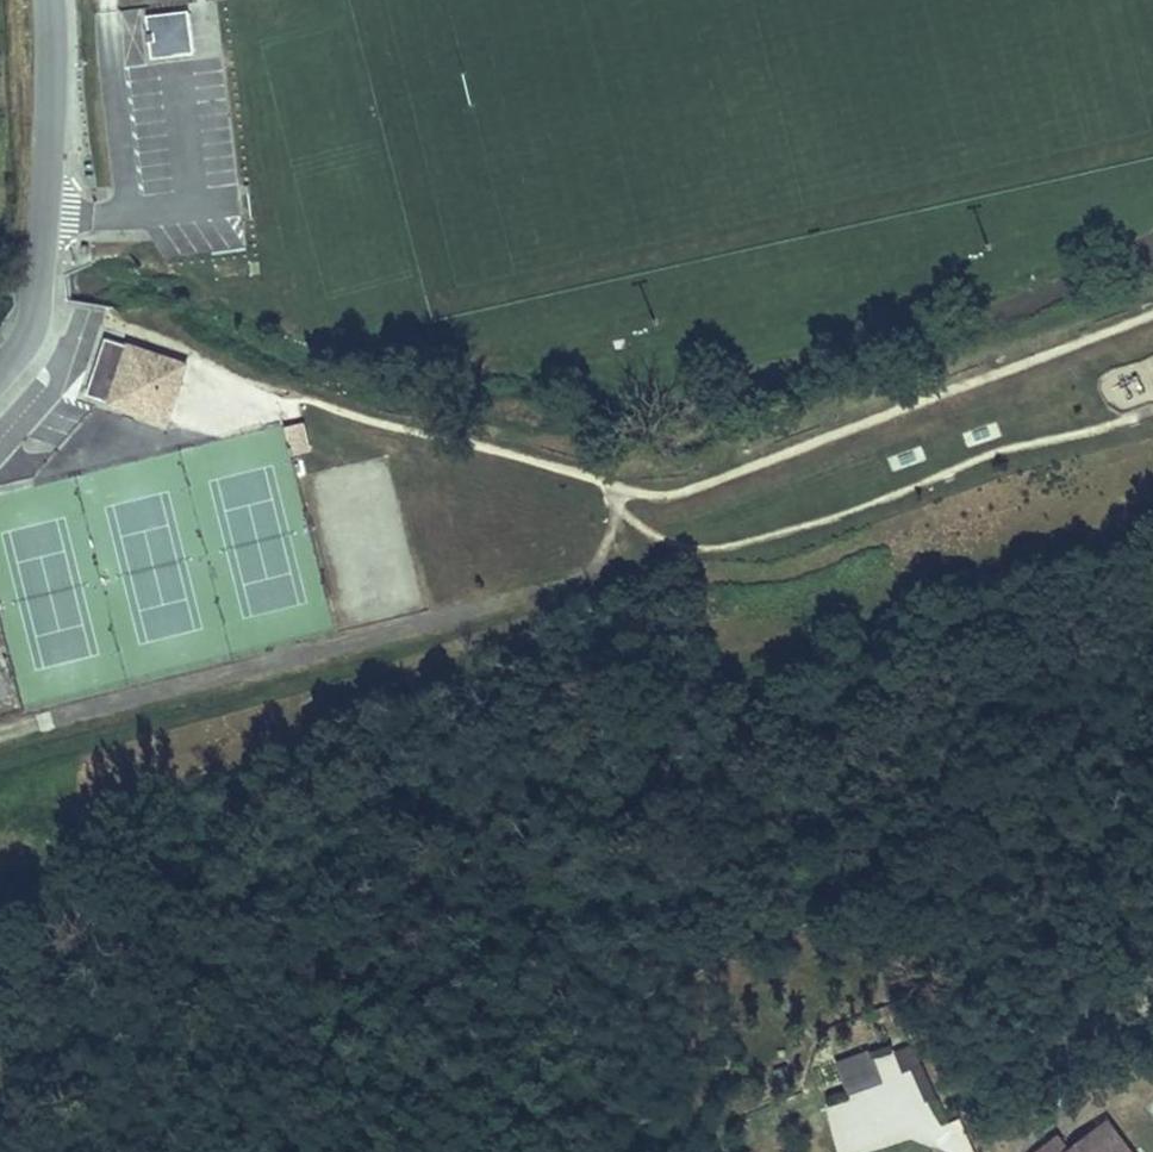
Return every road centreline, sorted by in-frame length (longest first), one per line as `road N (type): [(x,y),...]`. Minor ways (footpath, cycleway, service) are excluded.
road 1 (unclassified): [(0,371),(36,308),(55,70),(50,0)]

